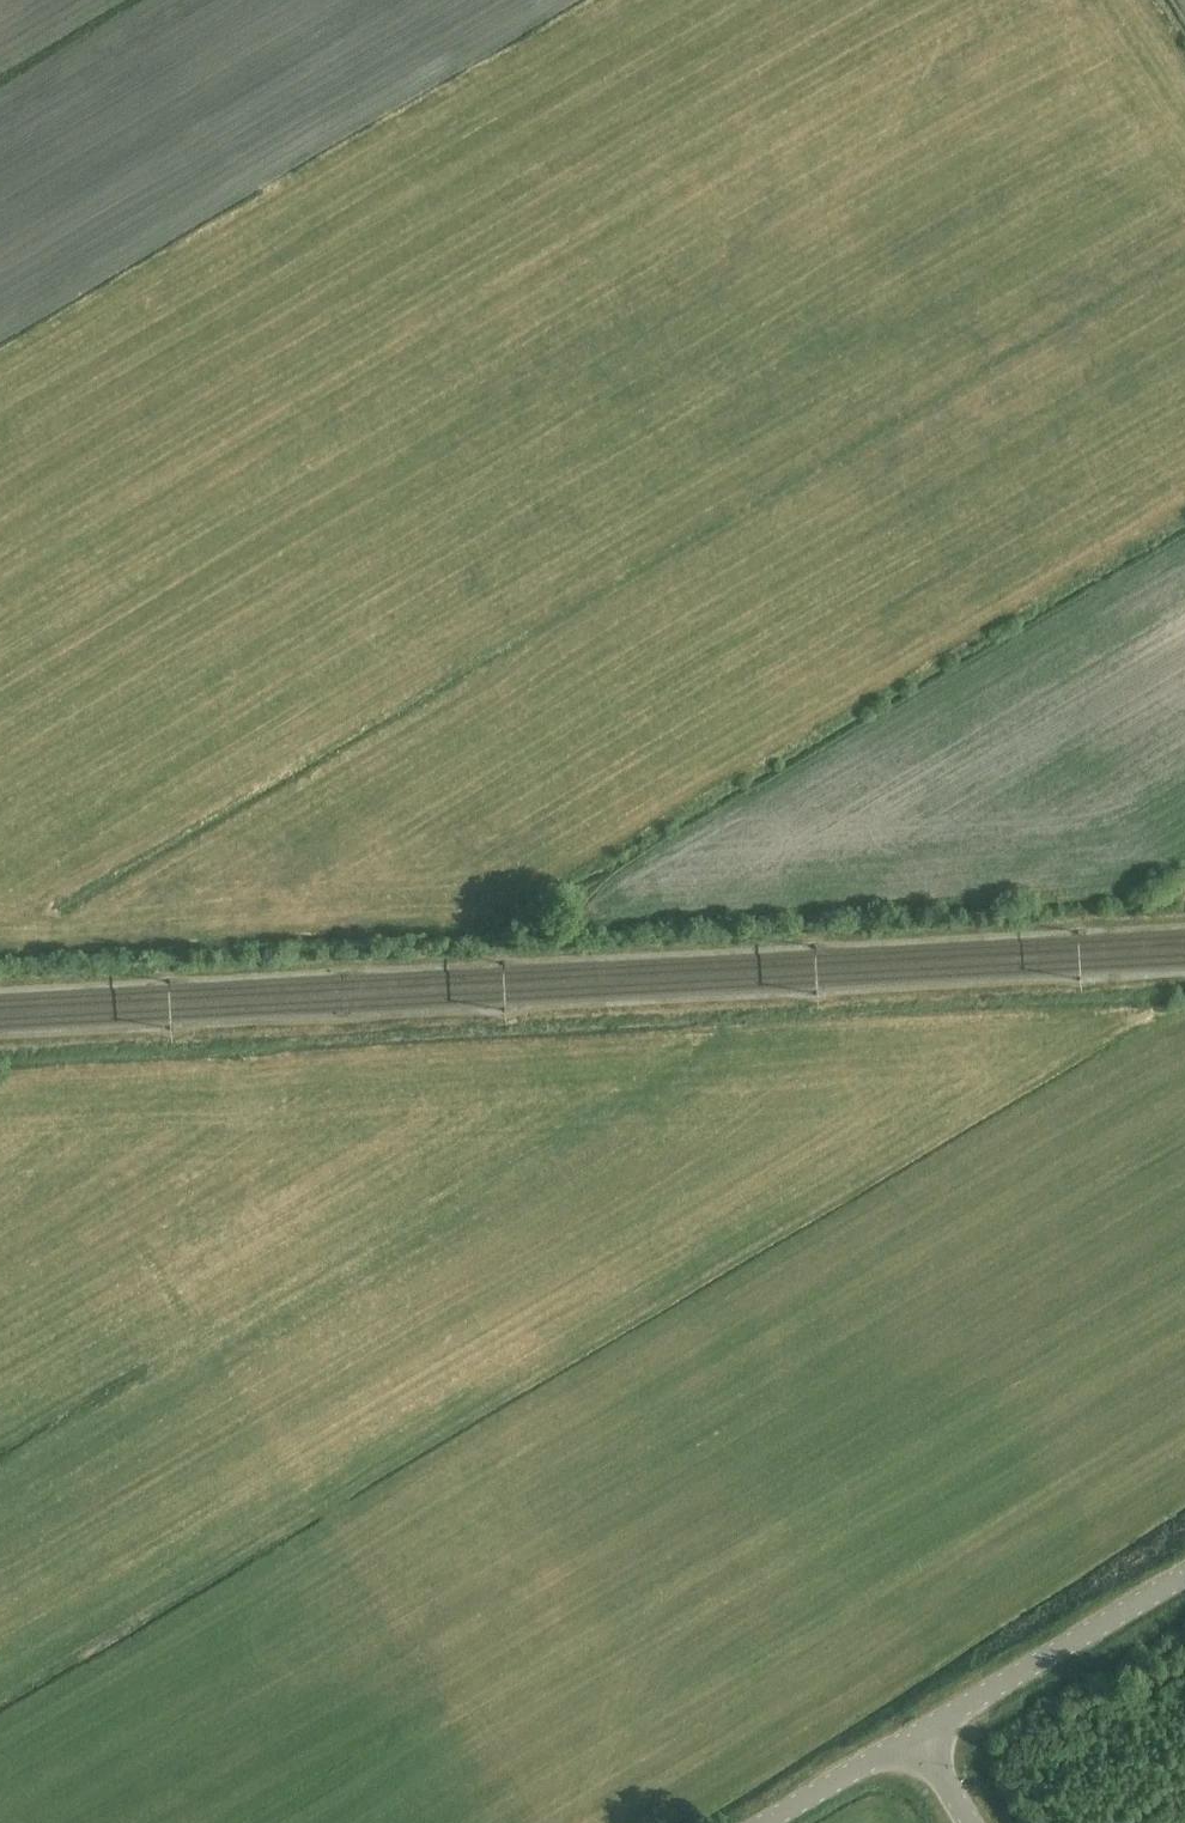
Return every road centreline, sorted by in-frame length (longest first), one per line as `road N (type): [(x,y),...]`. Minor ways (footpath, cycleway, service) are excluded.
road 1 (tertiary): [(915,1730),(1184,1574)]
road 2 (tertiary): [(758,1822),(915,1730)]

